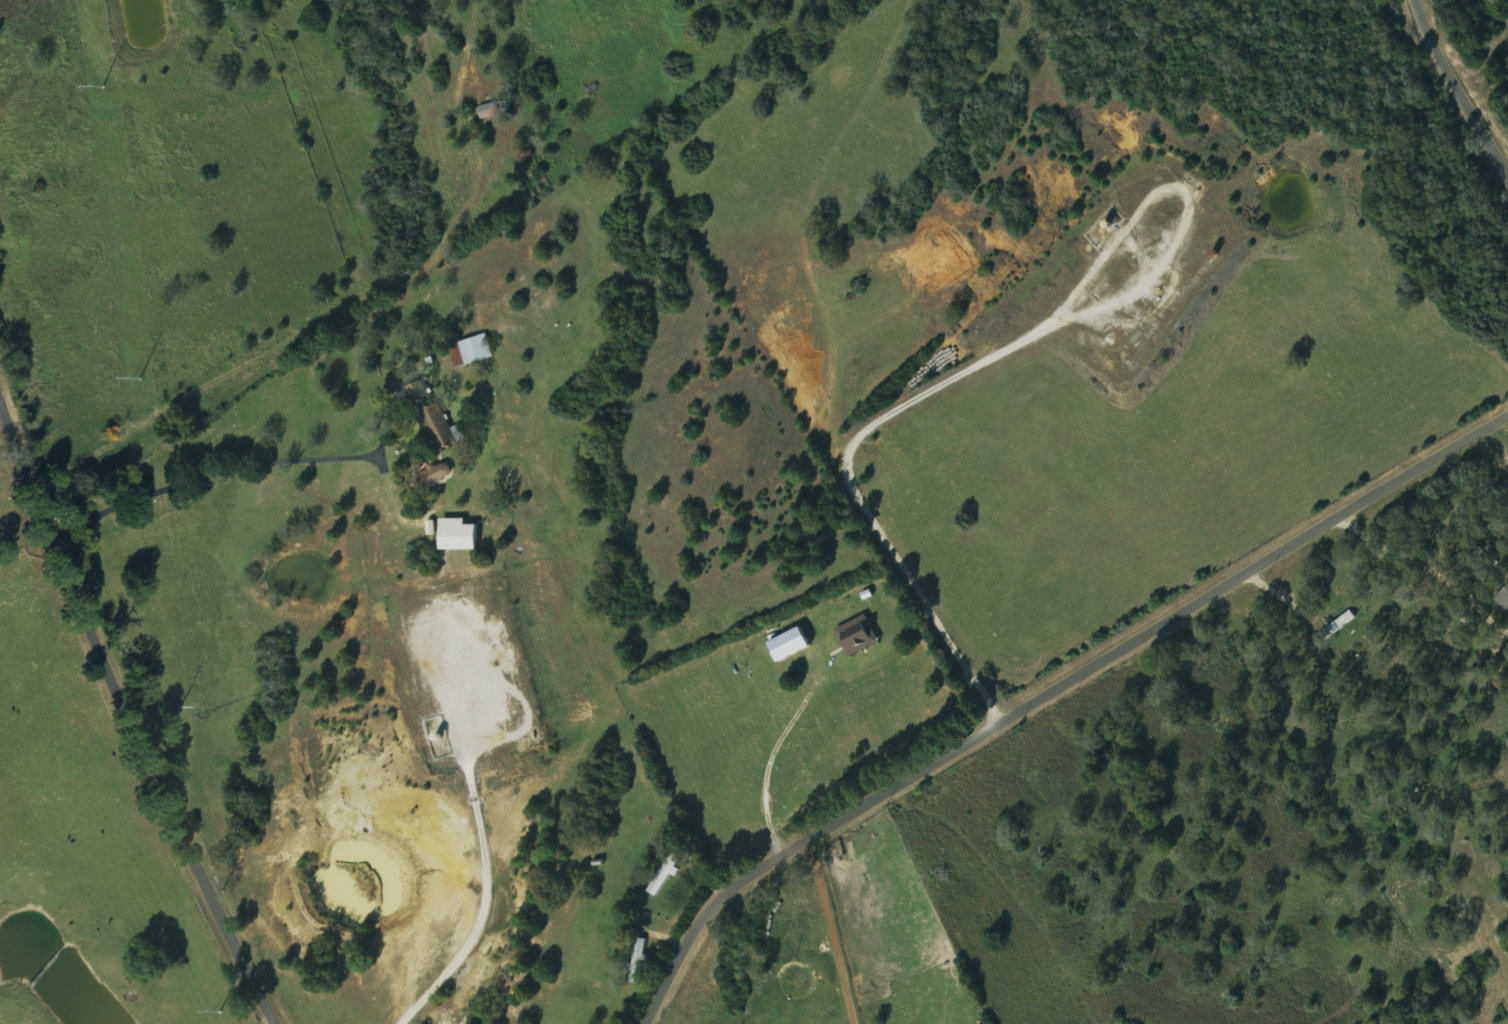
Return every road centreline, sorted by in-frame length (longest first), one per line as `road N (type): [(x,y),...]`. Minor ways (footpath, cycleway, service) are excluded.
road 1 (residential): [(643,1023),(699,914),(723,891),(1507,418)]
road 2 (residential): [(273,1023),(213,910),(34,507)]
road 3 (residential): [(1507,179),(1416,25),(1411,0)]

